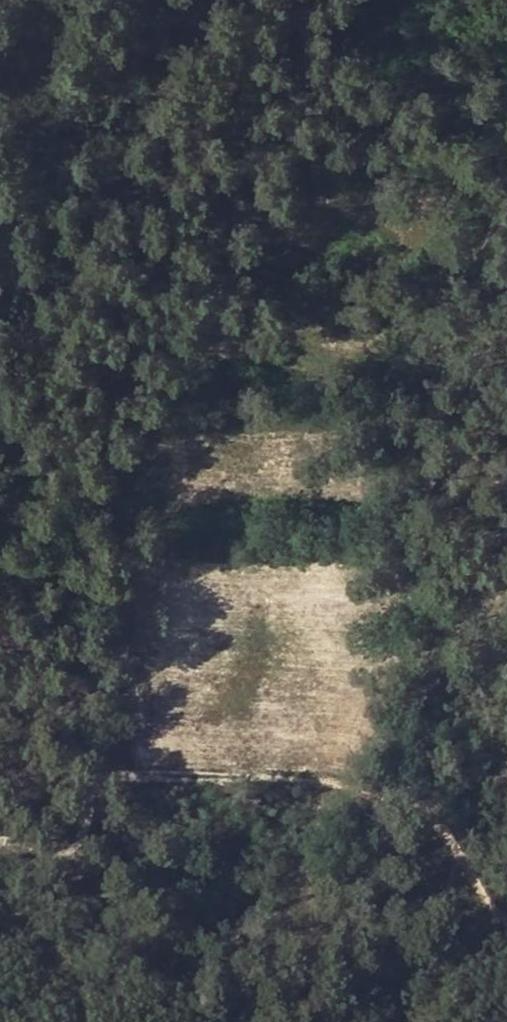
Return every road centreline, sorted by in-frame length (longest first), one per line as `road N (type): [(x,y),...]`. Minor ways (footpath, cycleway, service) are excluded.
road 1 (track): [(506,910),(461,830),(416,799),(121,775),(107,785),(94,833),(81,846),(45,853),(0,845)]

